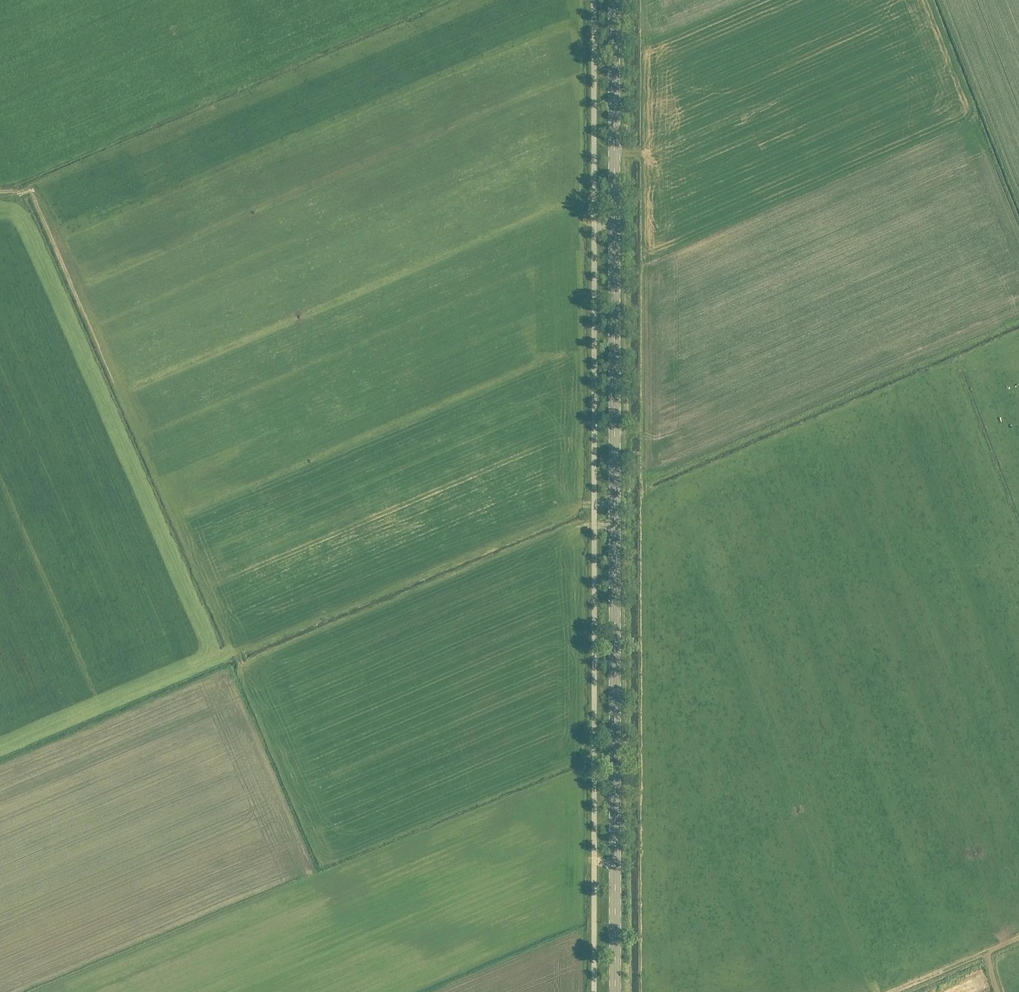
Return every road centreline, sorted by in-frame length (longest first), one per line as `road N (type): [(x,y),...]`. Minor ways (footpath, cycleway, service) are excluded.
road 1 (secondary): [(615,991),(615,0)]

